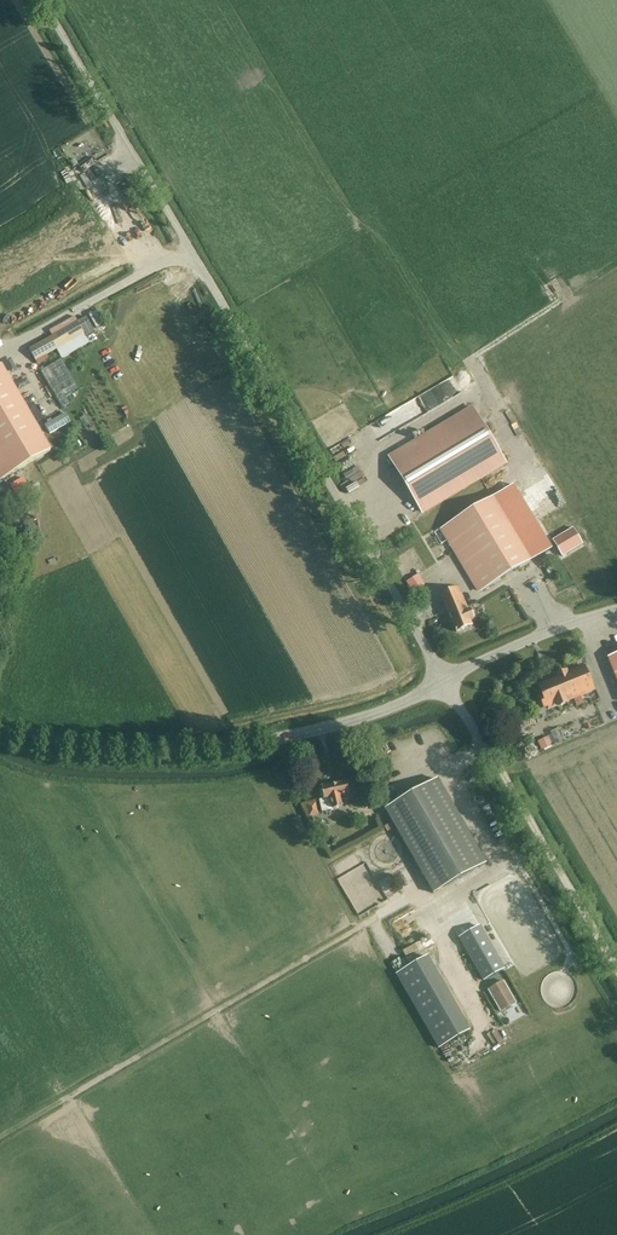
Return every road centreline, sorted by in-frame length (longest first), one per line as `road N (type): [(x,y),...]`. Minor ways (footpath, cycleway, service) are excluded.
road 1 (residential): [(443,682),(123,138)]
road 2 (unclassified): [(0,730),(84,750),(203,752),(348,723),(443,682)]
road 3 (track): [(616,963),(507,773),(443,682)]
road 4 (unclassified): [(443,682),(616,610)]
road 5 (track): [(123,138),(41,0)]

